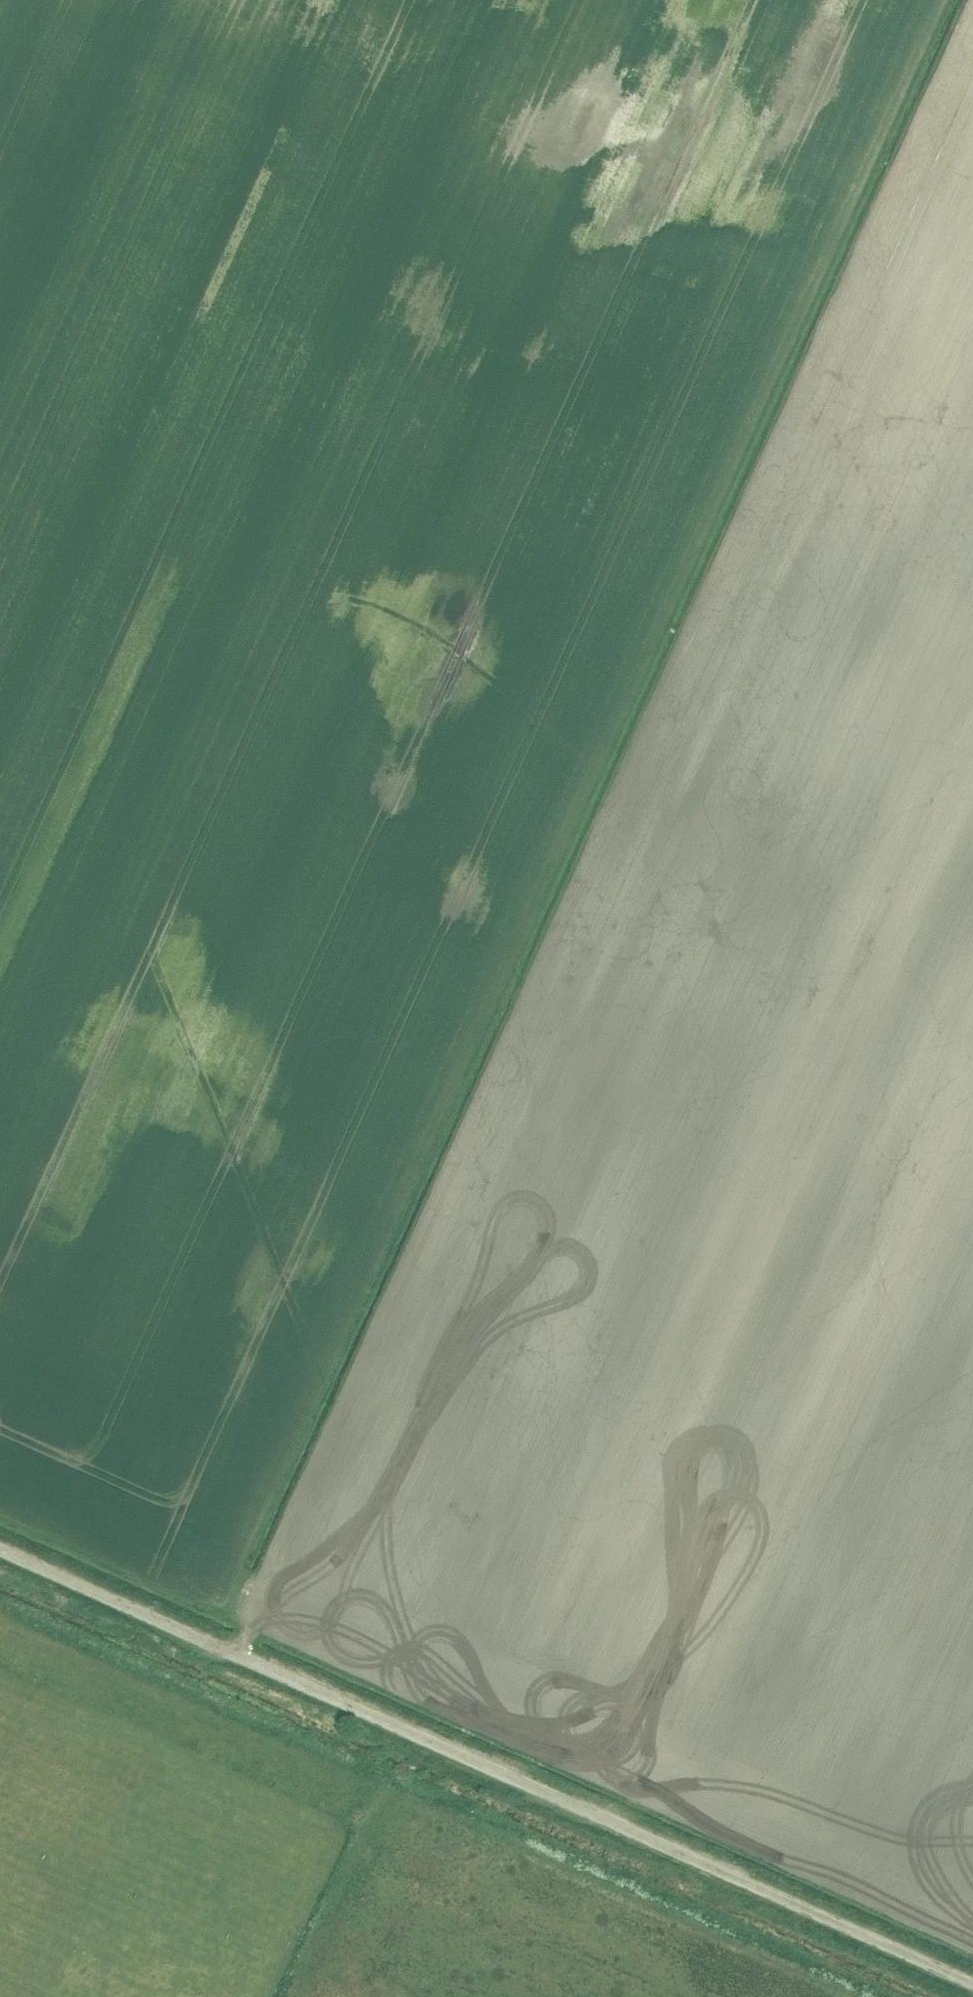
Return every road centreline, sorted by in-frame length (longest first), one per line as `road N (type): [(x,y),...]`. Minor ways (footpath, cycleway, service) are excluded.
road 1 (unclassified): [(972,1982),(0,1549)]

